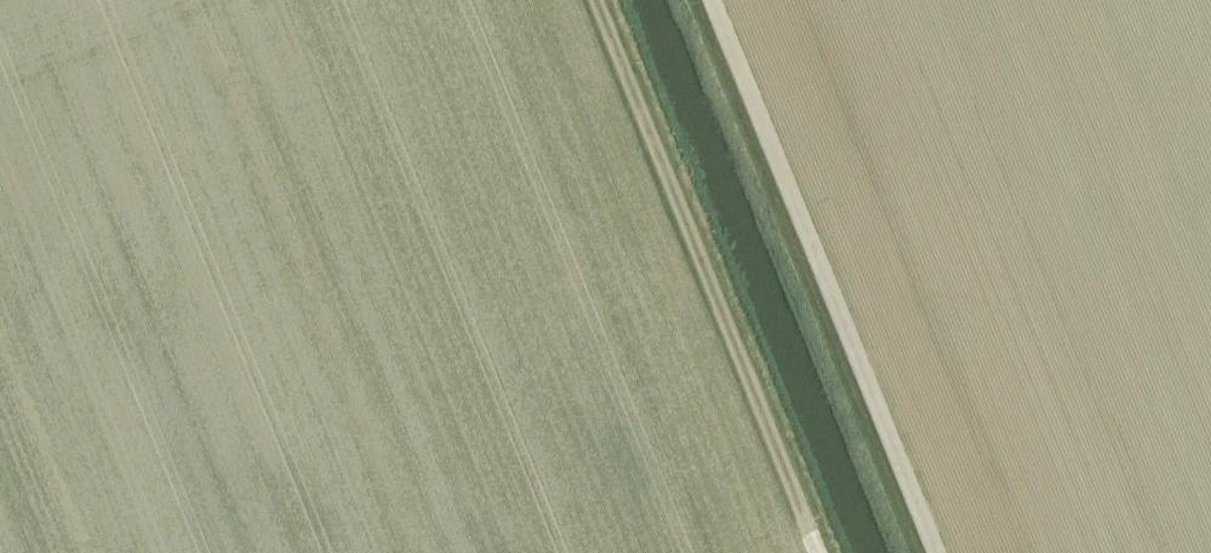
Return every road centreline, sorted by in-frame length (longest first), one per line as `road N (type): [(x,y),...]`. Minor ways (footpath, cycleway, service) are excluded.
road 1 (track): [(935,552),(711,0)]

